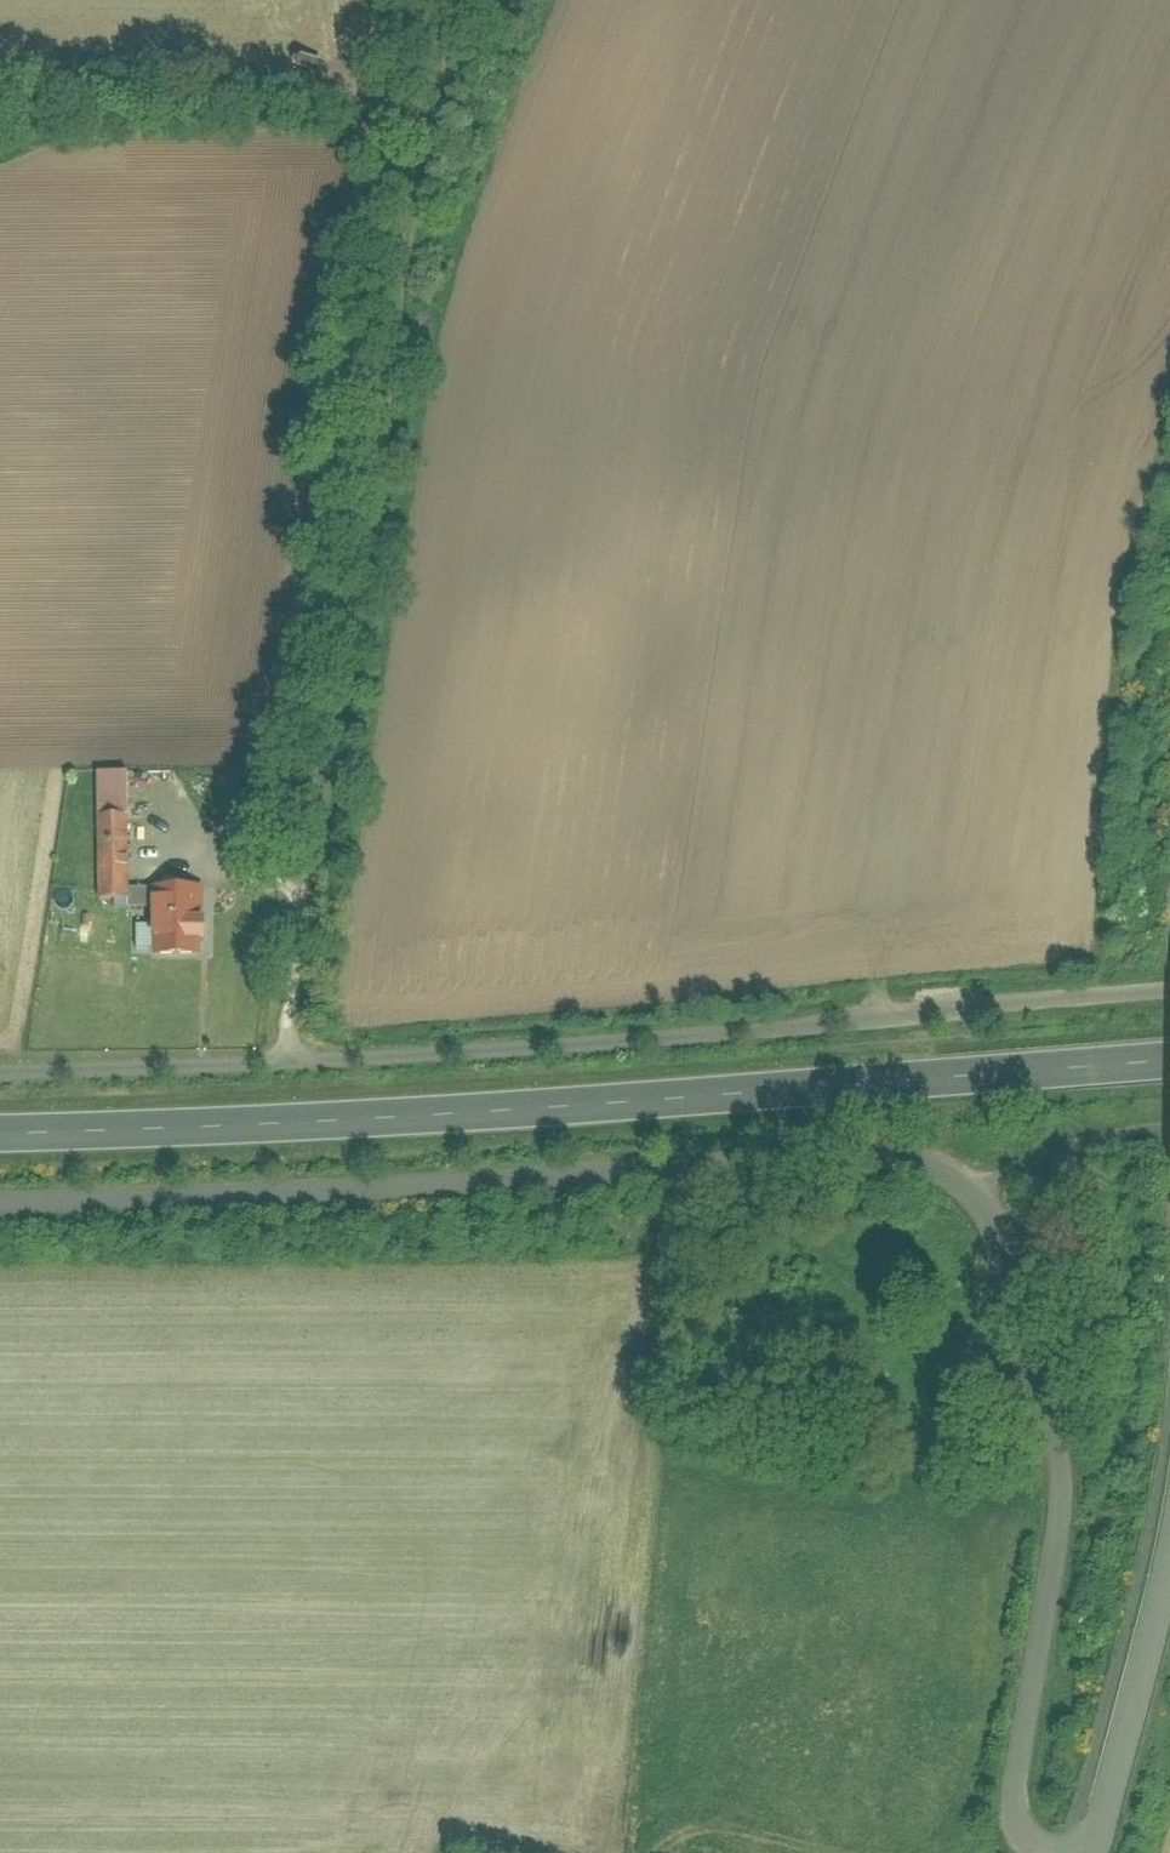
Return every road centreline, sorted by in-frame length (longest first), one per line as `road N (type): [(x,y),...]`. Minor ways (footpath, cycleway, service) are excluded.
road 1 (unclassified): [(1038,1852),(1018,1829),(1014,1805),(1054,1554),(1056,1488),(999,1225),(970,1191),(930,1169),(864,1162),(0,1211)]
road 2 (unclassified): [(0,1069),(285,1056),(1169,991)]
road 3 (primary): [(1169,1066),(530,1111),(0,1137)]
road 4 (track): [(446,0),(320,771),(285,1056)]
road 5 (tertiary): [(1169,1559),(1094,1852)]

